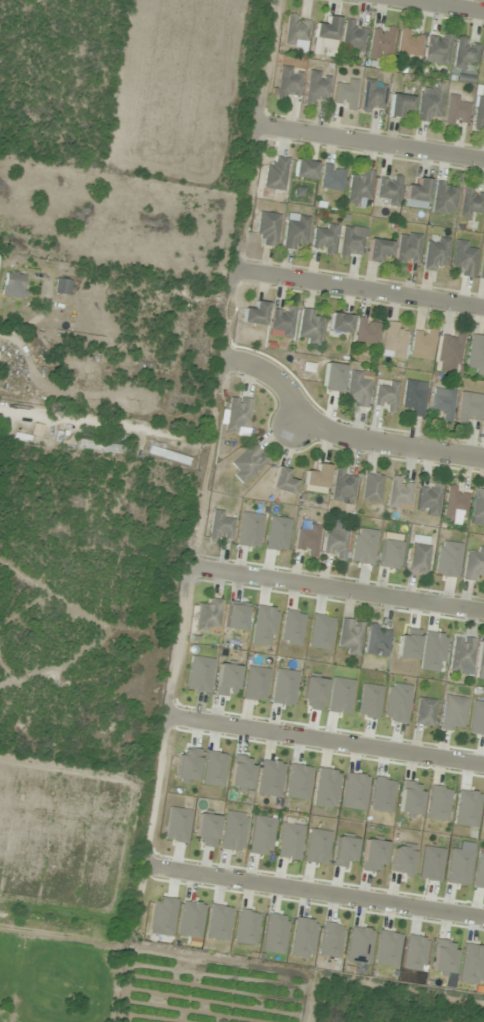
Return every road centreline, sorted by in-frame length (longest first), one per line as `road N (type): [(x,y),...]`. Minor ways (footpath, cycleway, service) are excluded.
road 1 (residential): [(157,868),(483,916)]
road 2 (residential): [(170,715),(483,764)]
road 3 (residential): [(197,566),(483,612)]
road 4 (residential): [(483,464),(327,433),(272,379),(229,363)]
road 5 (residential): [(483,309),(241,271)]
road 6 (residential): [(260,123),(483,158)]

